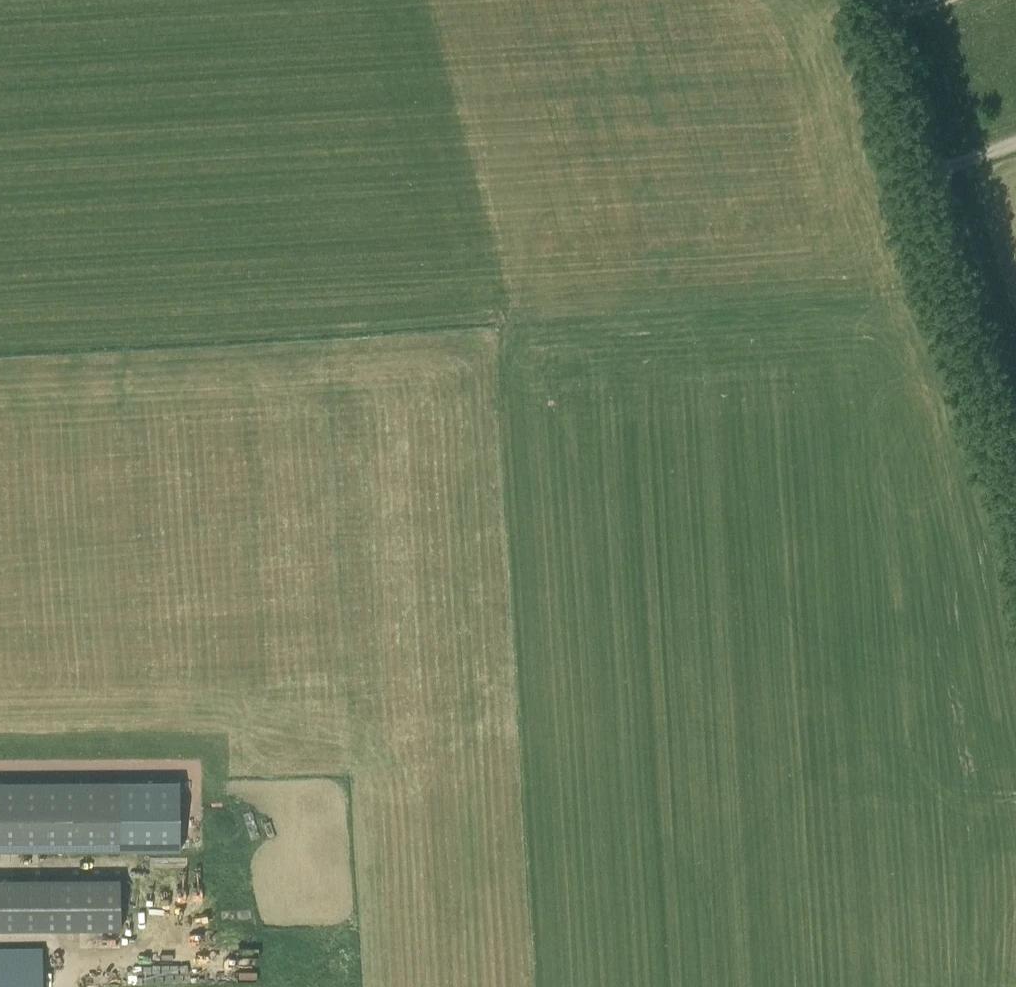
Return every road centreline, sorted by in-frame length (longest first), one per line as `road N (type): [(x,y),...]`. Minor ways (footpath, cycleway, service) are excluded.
road 1 (unclassified): [(1015,463),(875,0)]

